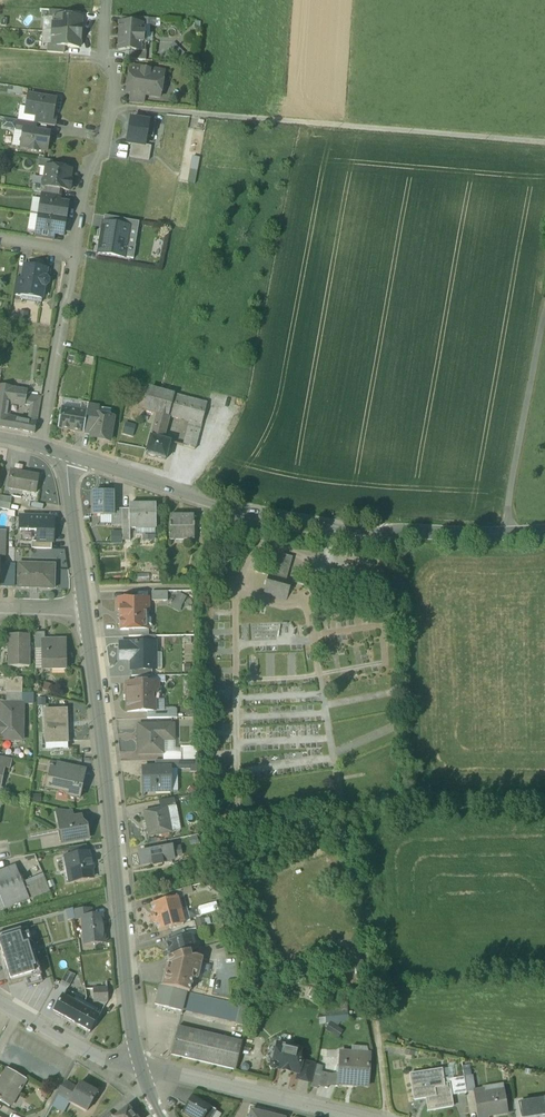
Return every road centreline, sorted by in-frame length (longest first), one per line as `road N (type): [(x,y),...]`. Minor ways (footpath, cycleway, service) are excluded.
road 1 (unclassified): [(544,532),(318,527),(217,507),(66,455)]
road 2 (residential): [(41,446),(88,171),(102,153),(110,105),(114,75),(102,59),(106,0)]
road 3 (tertiary): [(140,1065),(84,612)]
road 4 (residential): [(361,1116),(140,1065)]
road 5 (tertiary): [(84,612),(66,455)]
road 6 (residential): [(140,1065),(105,1062),(0,1003)]

